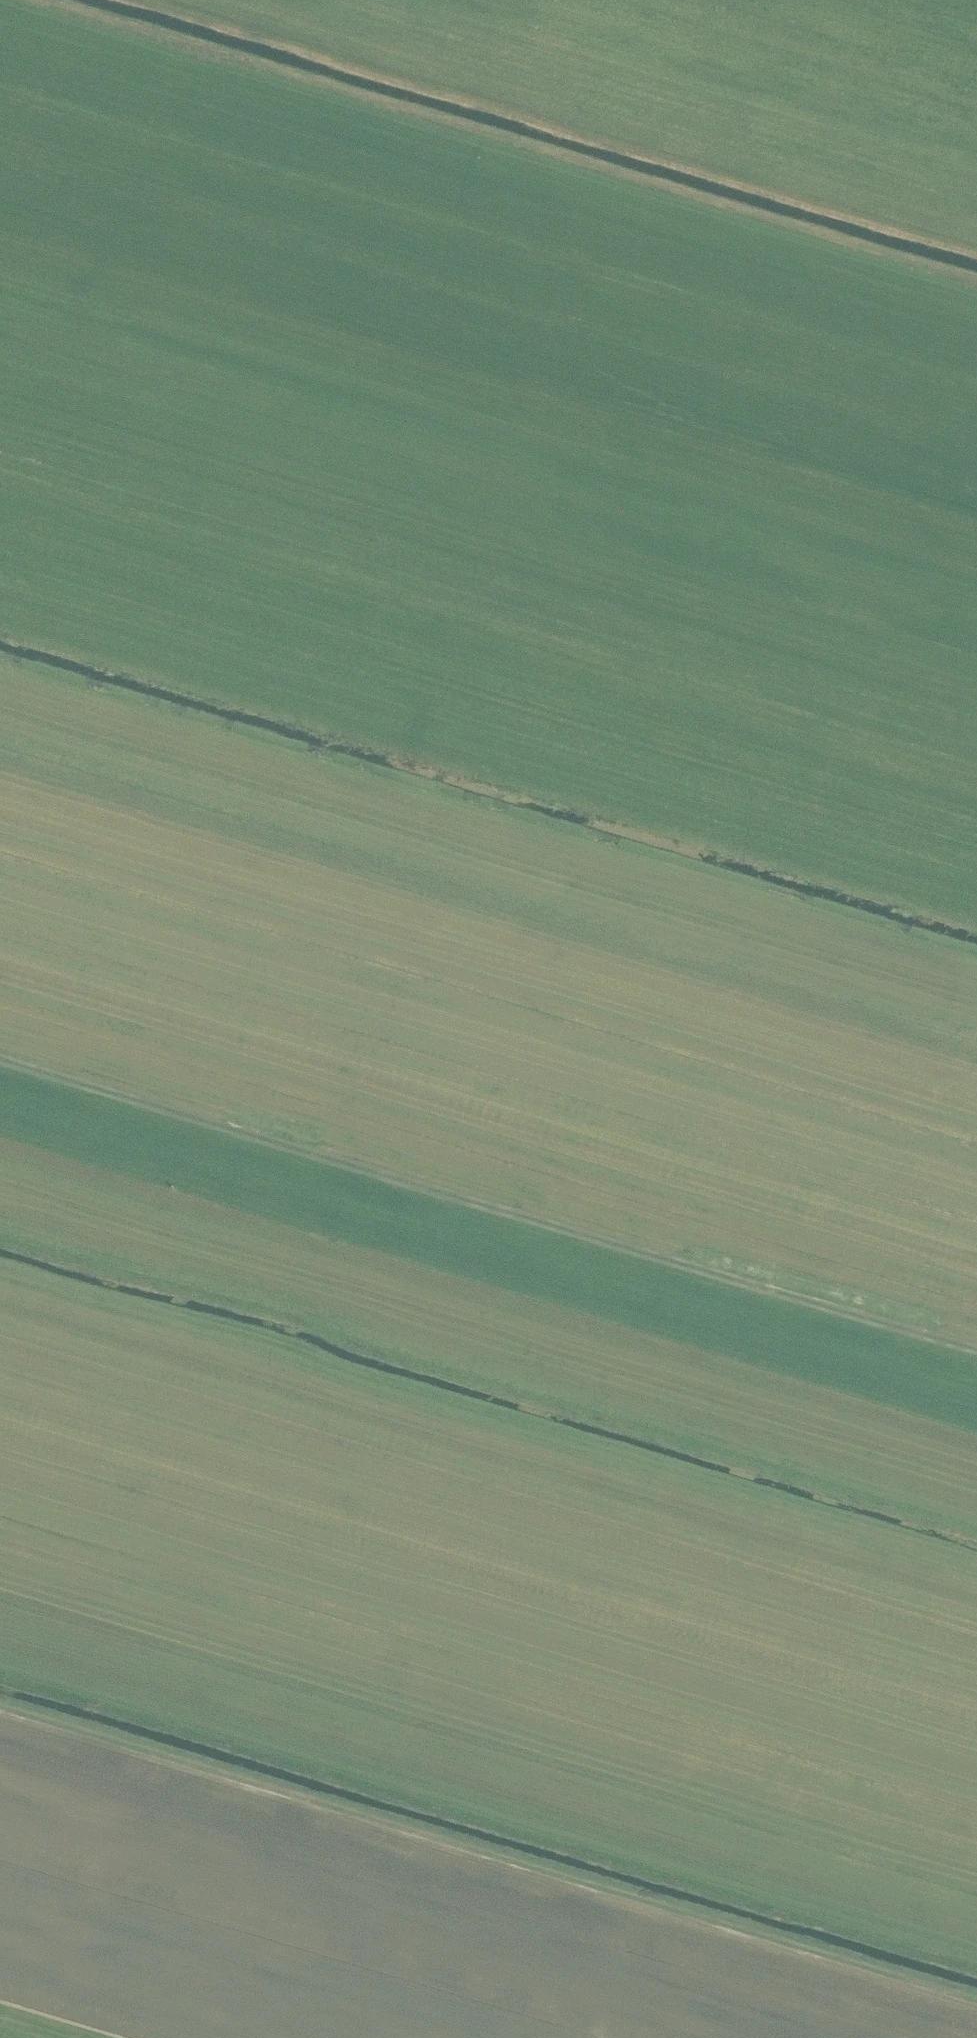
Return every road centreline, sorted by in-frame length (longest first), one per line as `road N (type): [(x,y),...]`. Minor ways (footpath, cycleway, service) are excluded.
road 1 (track): [(976,546),(0,251)]

